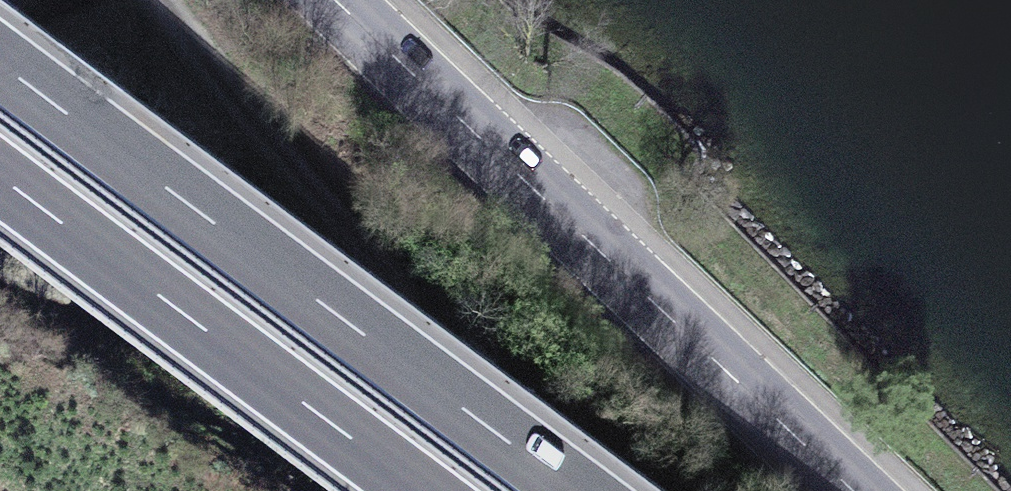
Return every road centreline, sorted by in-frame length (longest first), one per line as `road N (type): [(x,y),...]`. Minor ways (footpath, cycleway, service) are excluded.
road 1 (motorway): [(584,490),(0,56)]
road 2 (primary): [(330,0),(849,490)]
road 3 (motorway): [(0,175),(425,490)]

